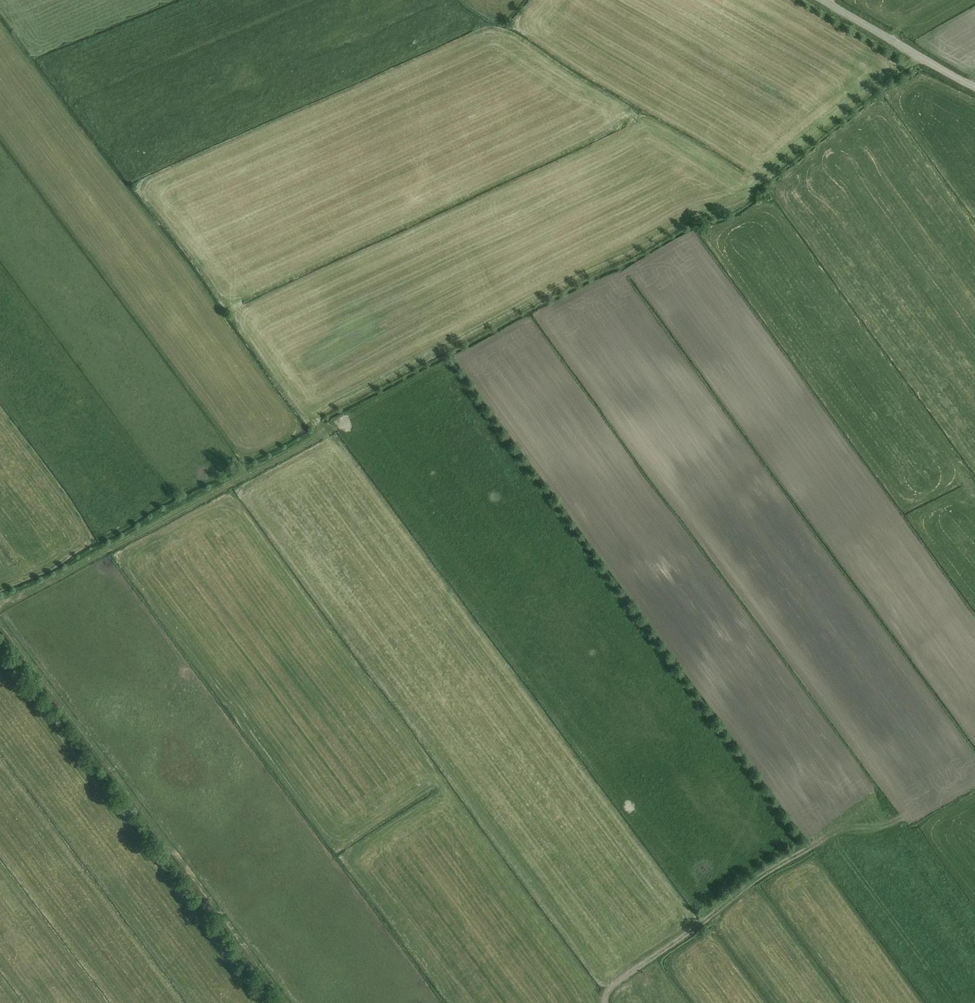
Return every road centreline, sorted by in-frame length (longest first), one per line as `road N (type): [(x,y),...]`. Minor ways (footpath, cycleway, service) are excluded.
road 1 (track): [(0,607),(322,436),(320,413),(770,173),(874,81),(921,57)]
road 2 (unclassified): [(974,85),(820,0)]

